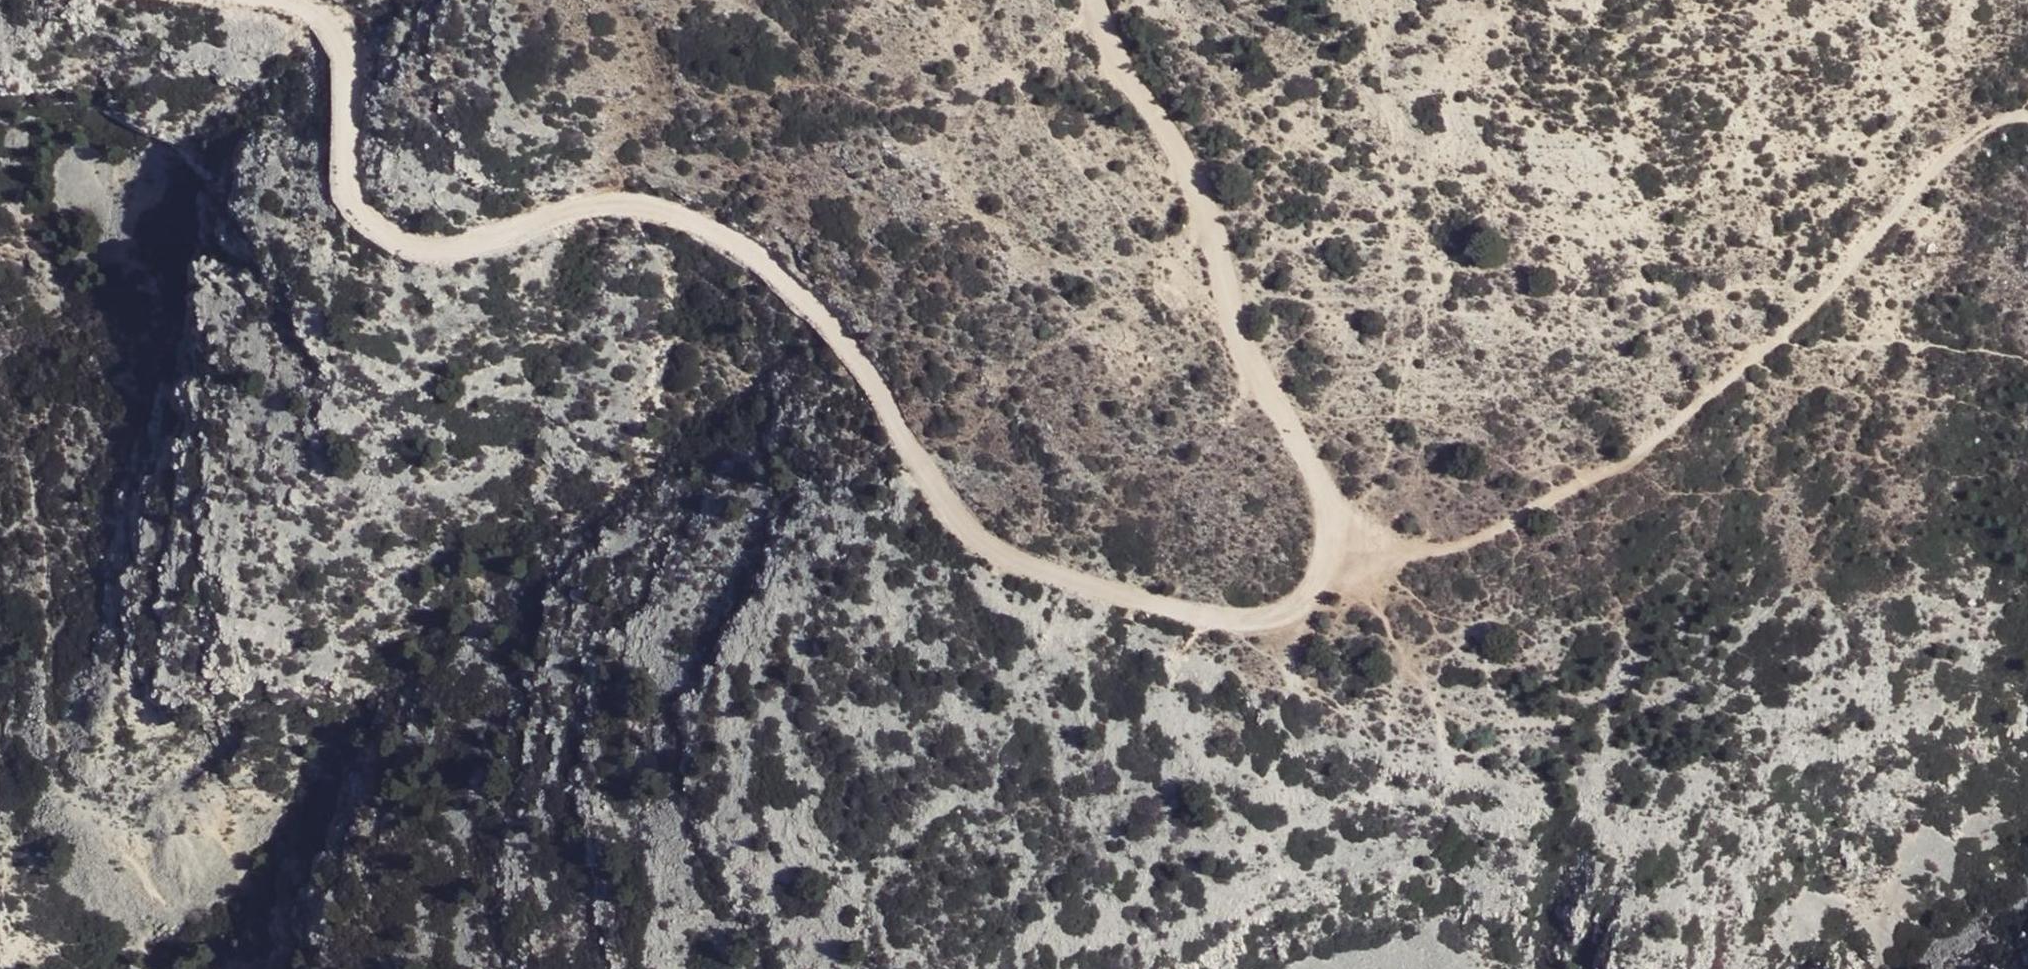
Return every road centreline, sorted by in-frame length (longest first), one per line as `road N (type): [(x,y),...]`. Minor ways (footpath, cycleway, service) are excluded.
road 1 (track): [(1331,548),(1323,578),(1299,608),(1275,617),(1230,622),(1157,607),(1014,559),(979,538),(926,477),(837,335),(749,254),(694,224),(611,205),(450,250),(397,243),(360,217),(349,199),(334,39),(309,11),(275,0)]
road 2 (track): [(1331,548),(1426,553),(1474,544),(1643,448),(1812,310),(1962,142),(1996,120),(2027,118)]
road 3 (track): [(1093,0),(1111,48),(1193,183),(1240,342),(1319,482),(1331,548)]

